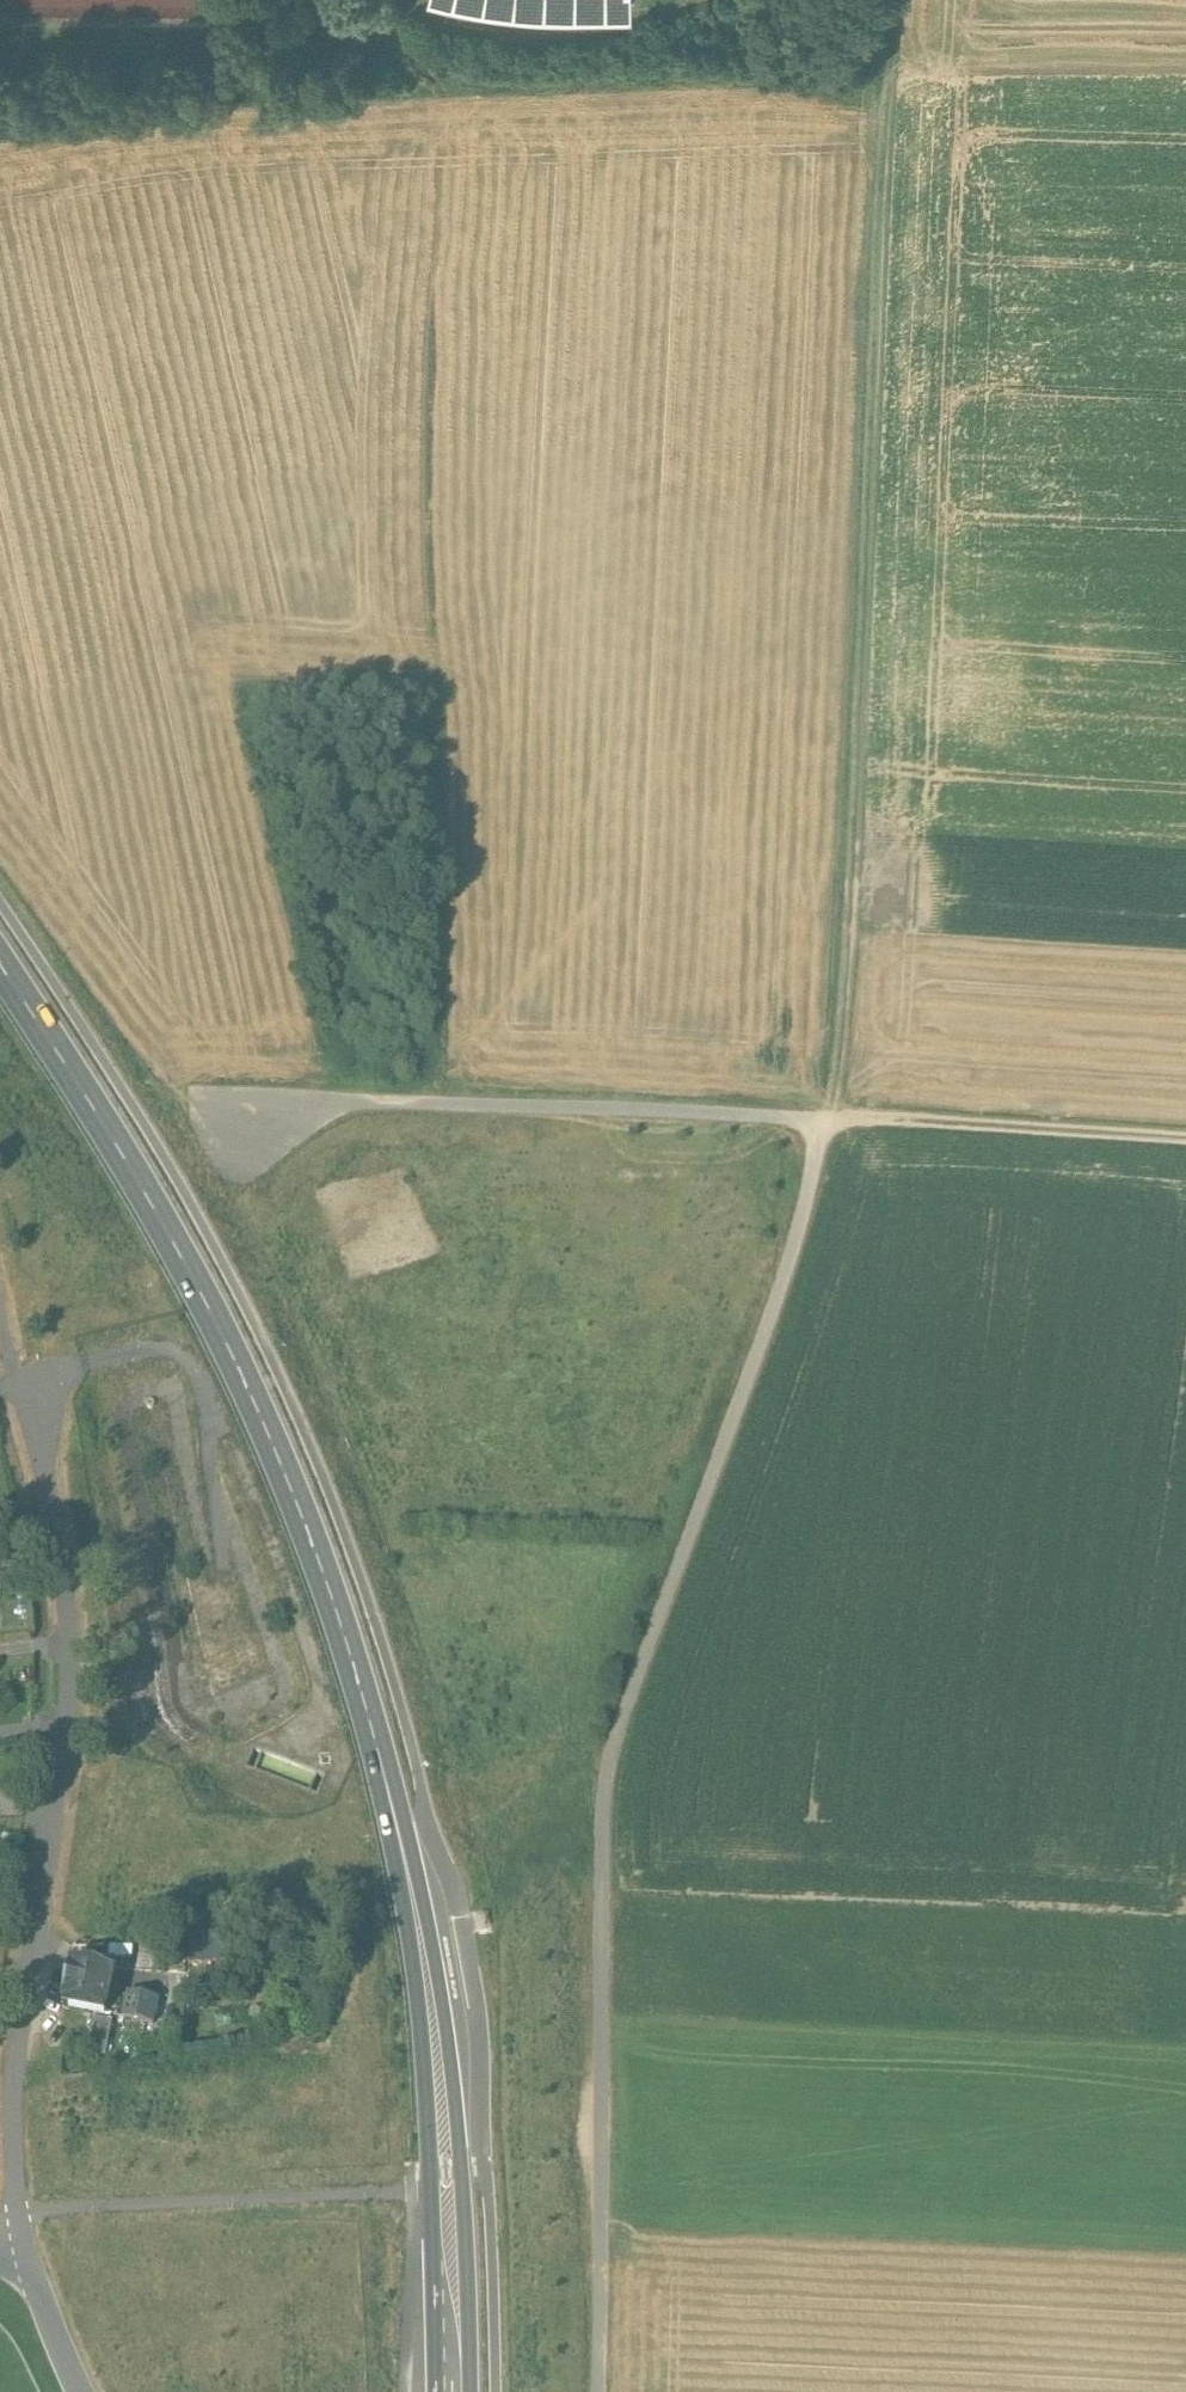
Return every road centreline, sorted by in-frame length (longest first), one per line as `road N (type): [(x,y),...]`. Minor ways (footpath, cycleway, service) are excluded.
road 1 (secondary): [(453,2391),(447,2167),(423,1945),(358,1679),(235,1356),(156,1210),(0,961)]
road 2 (track): [(825,1118),(789,1266),(635,1675),(608,1776),(601,2391)]
road 3 (residential): [(29,2255),(13,2140),(16,2058),(72,1702),(68,1559),(28,1377)]
road 4 (track): [(244,1130),(313,1096),(825,1118)]
road 5 (track): [(444,1103),(436,698)]
road 6 (track): [(825,1118),(1185,1138)]
road 7 (residential): [(29,2255),(85,2391)]

